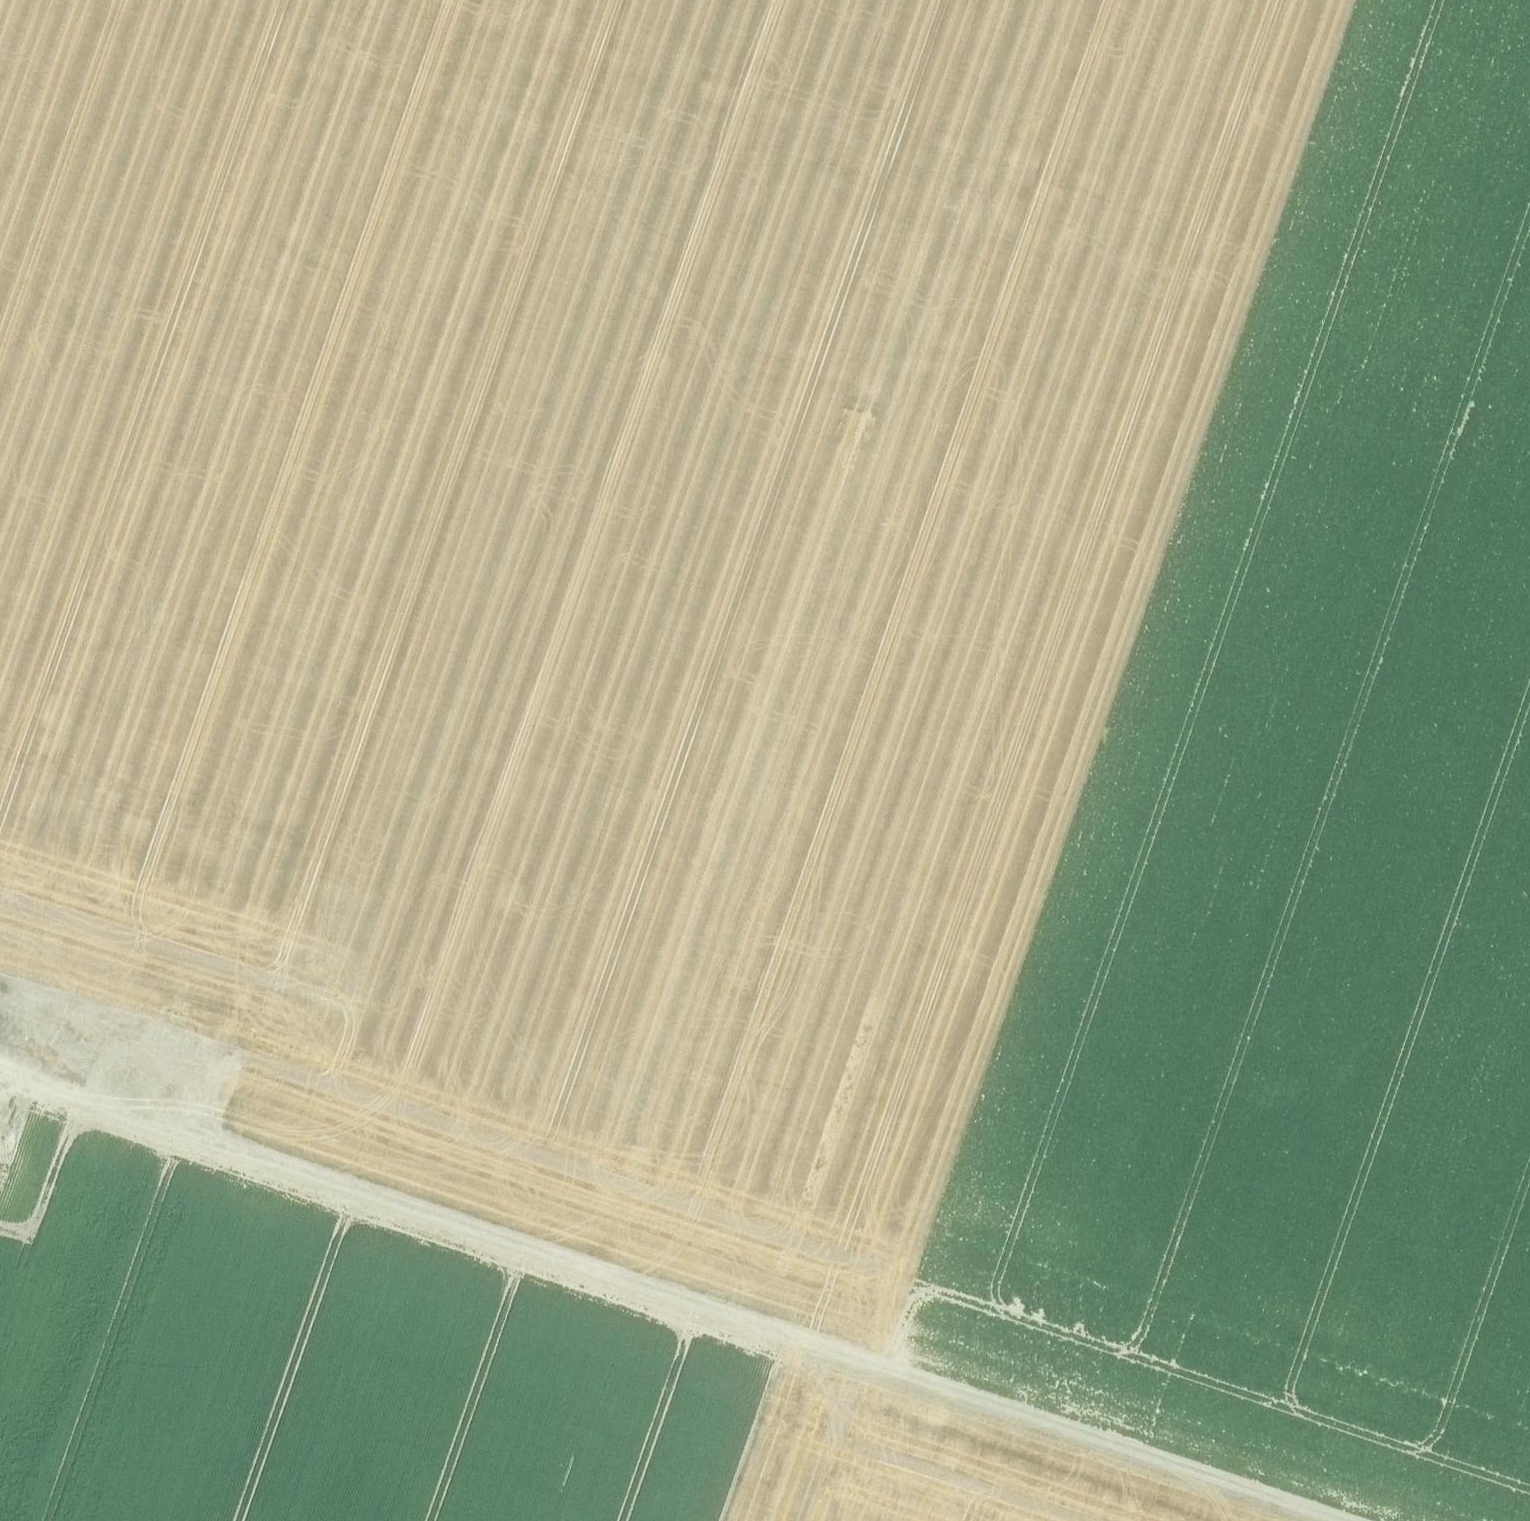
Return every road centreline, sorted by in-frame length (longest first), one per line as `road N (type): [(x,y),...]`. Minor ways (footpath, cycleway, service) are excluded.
road 1 (track): [(208,1149),(1337,1520)]

